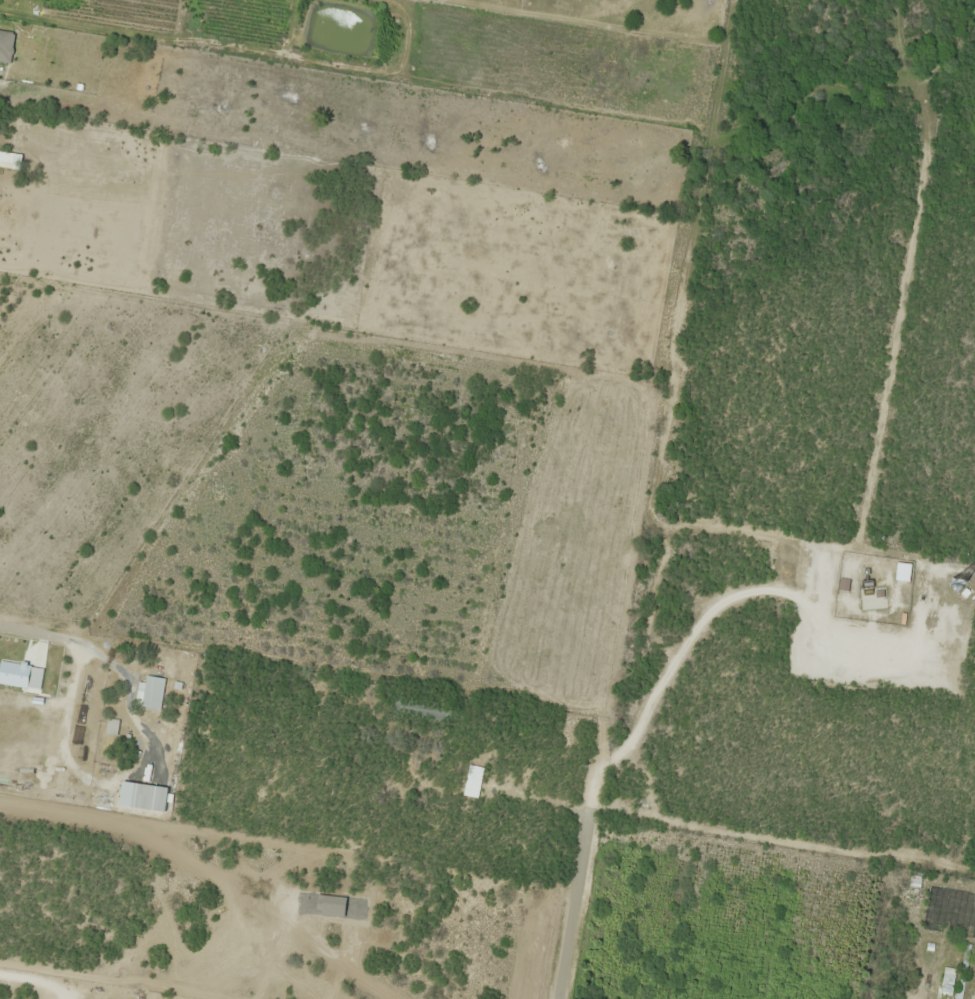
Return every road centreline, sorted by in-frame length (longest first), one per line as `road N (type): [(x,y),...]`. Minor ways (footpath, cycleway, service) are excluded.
road 1 (residential): [(508,998),(564,617)]

